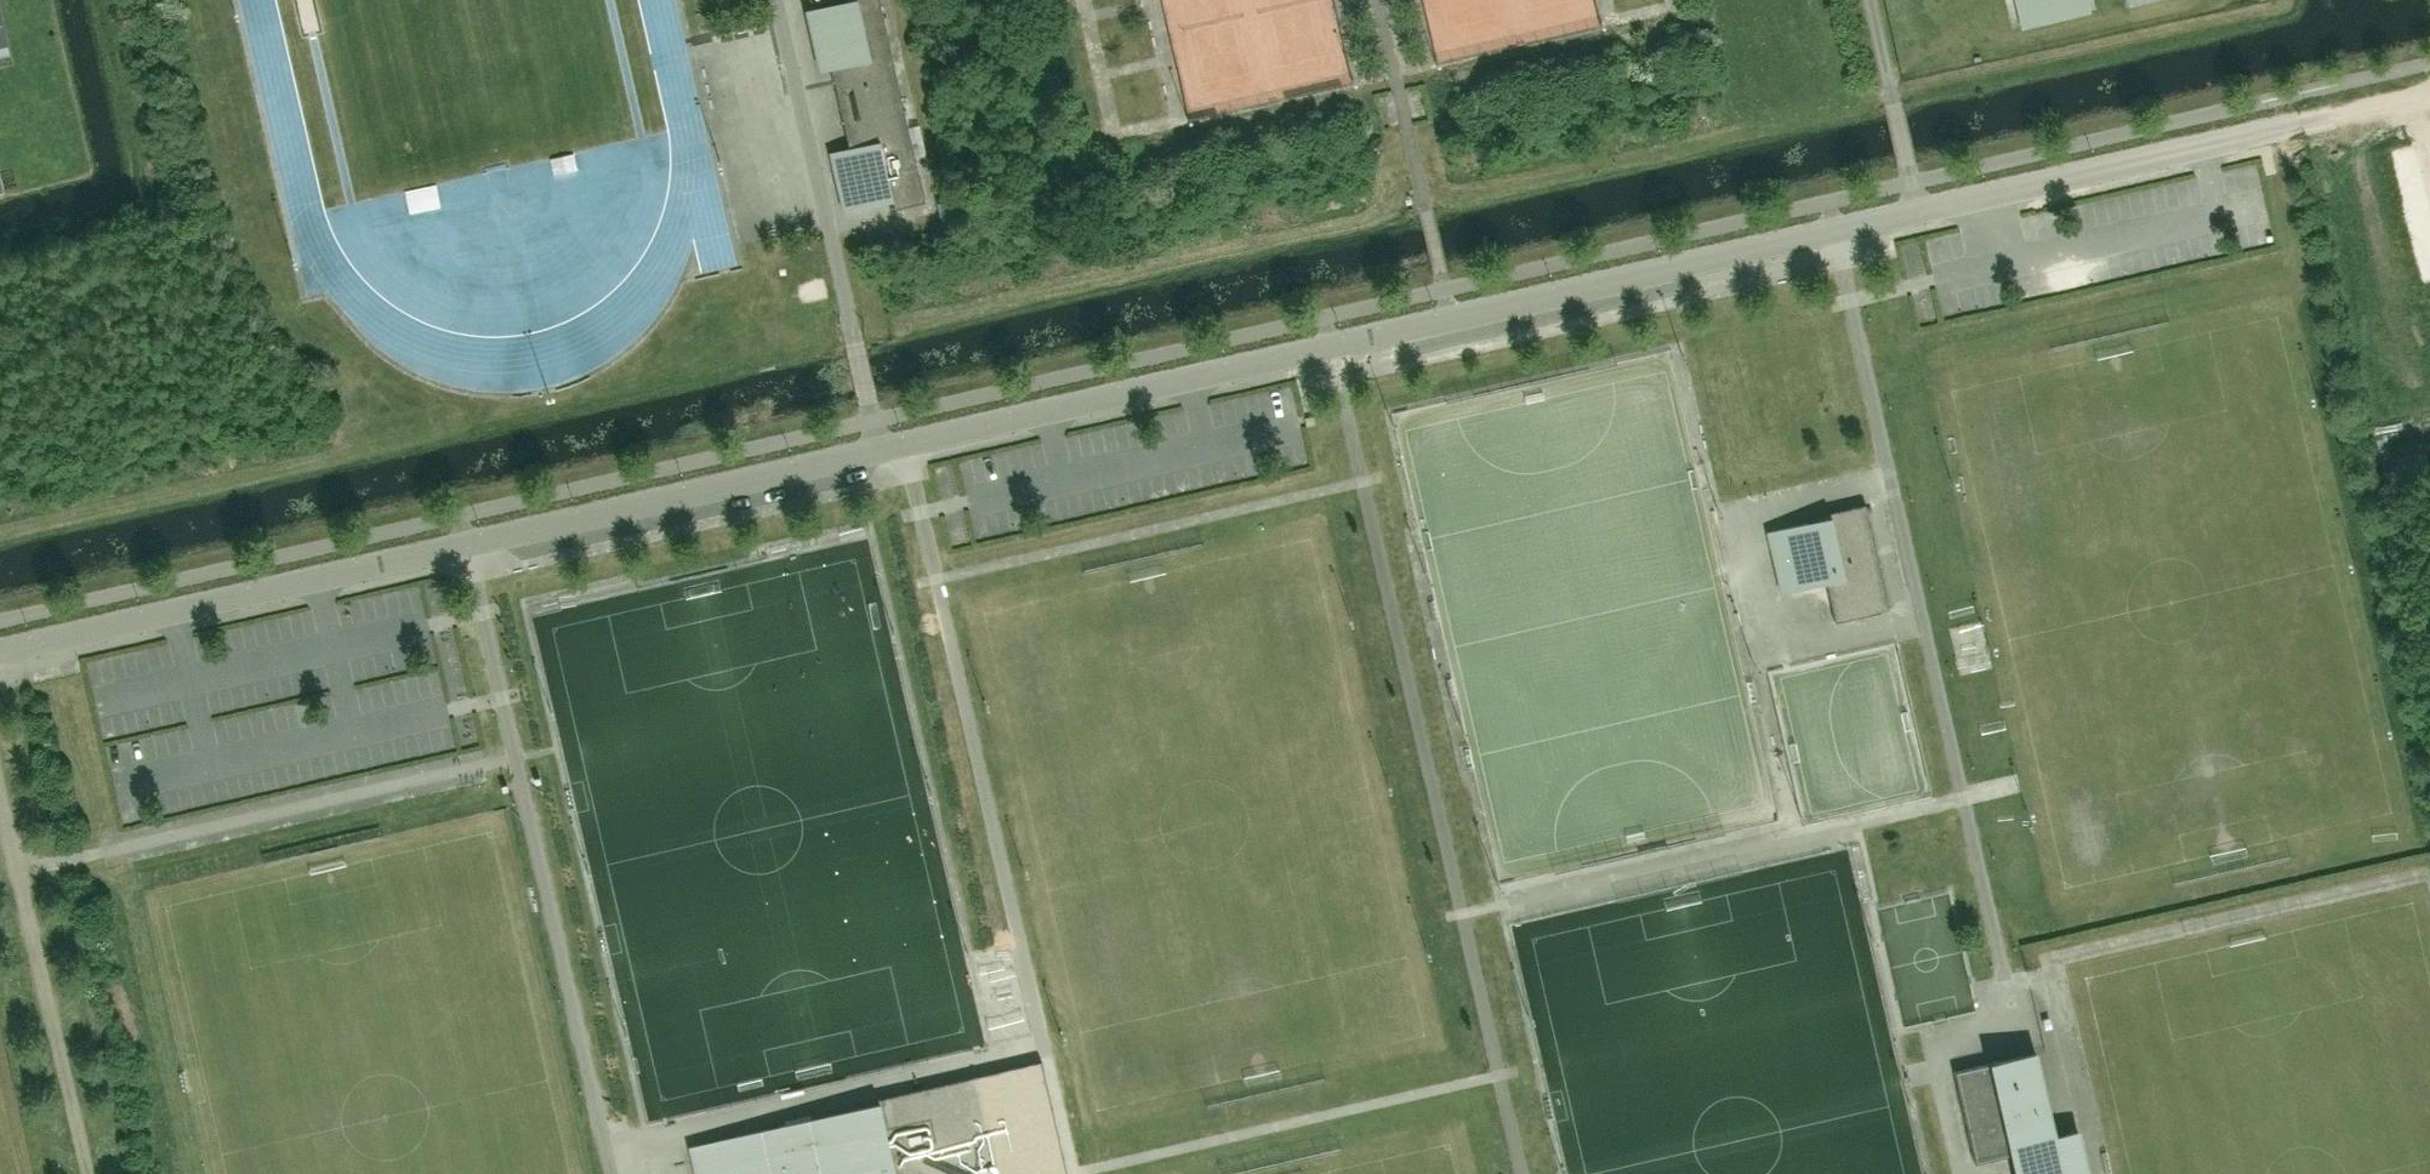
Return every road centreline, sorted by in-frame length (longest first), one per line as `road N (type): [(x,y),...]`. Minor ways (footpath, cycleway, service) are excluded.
road 1 (residential): [(2302,116),(2429,89)]

